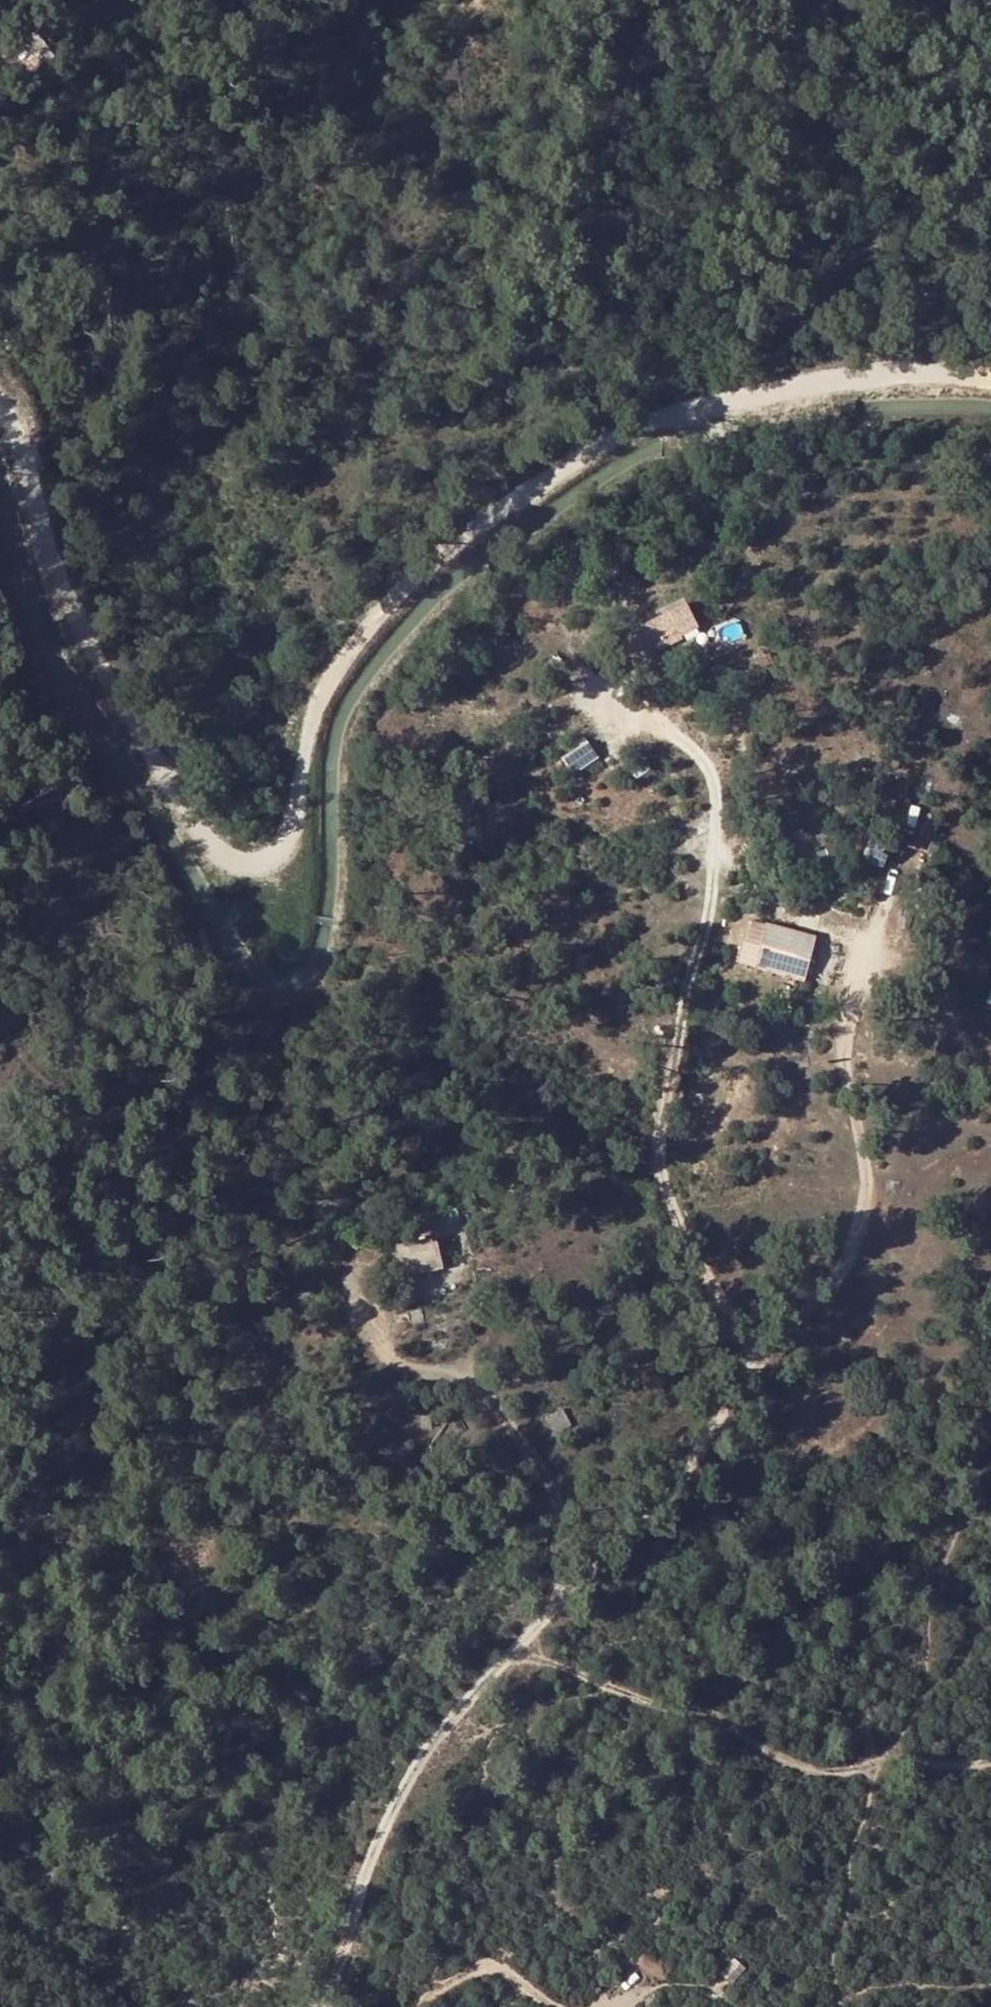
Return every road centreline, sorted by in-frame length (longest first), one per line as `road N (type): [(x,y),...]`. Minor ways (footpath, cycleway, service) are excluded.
road 1 (track): [(332,2006),(376,1846),(439,1732),(659,1490),(758,1364)]

